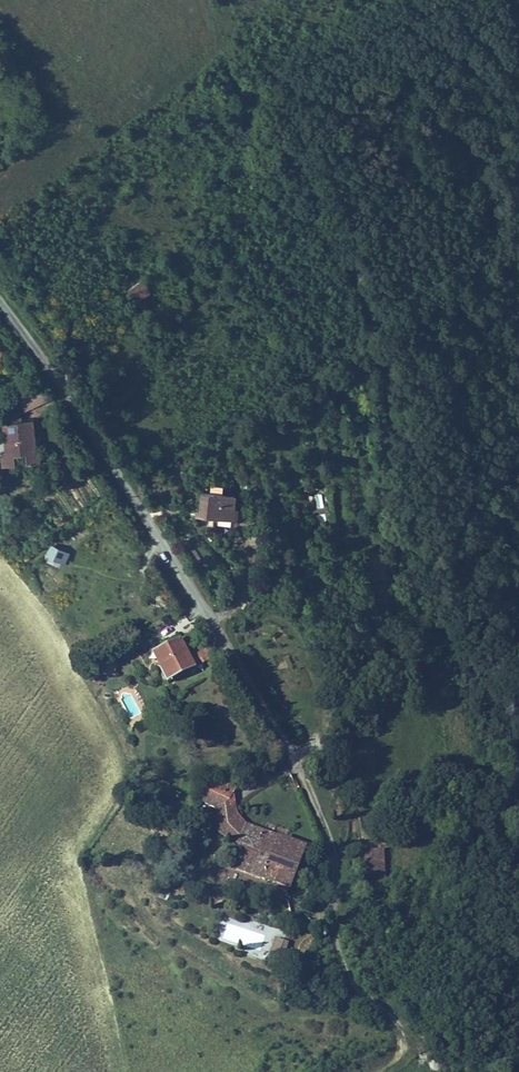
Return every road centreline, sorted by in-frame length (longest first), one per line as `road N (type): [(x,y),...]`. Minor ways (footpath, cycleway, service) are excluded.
road 1 (unclassified): [(334,932),(333,868),(315,798),(163,542),(0,301)]
road 2 (track): [(378,1071),(401,1051),(402,1037),(346,971),(334,932)]

